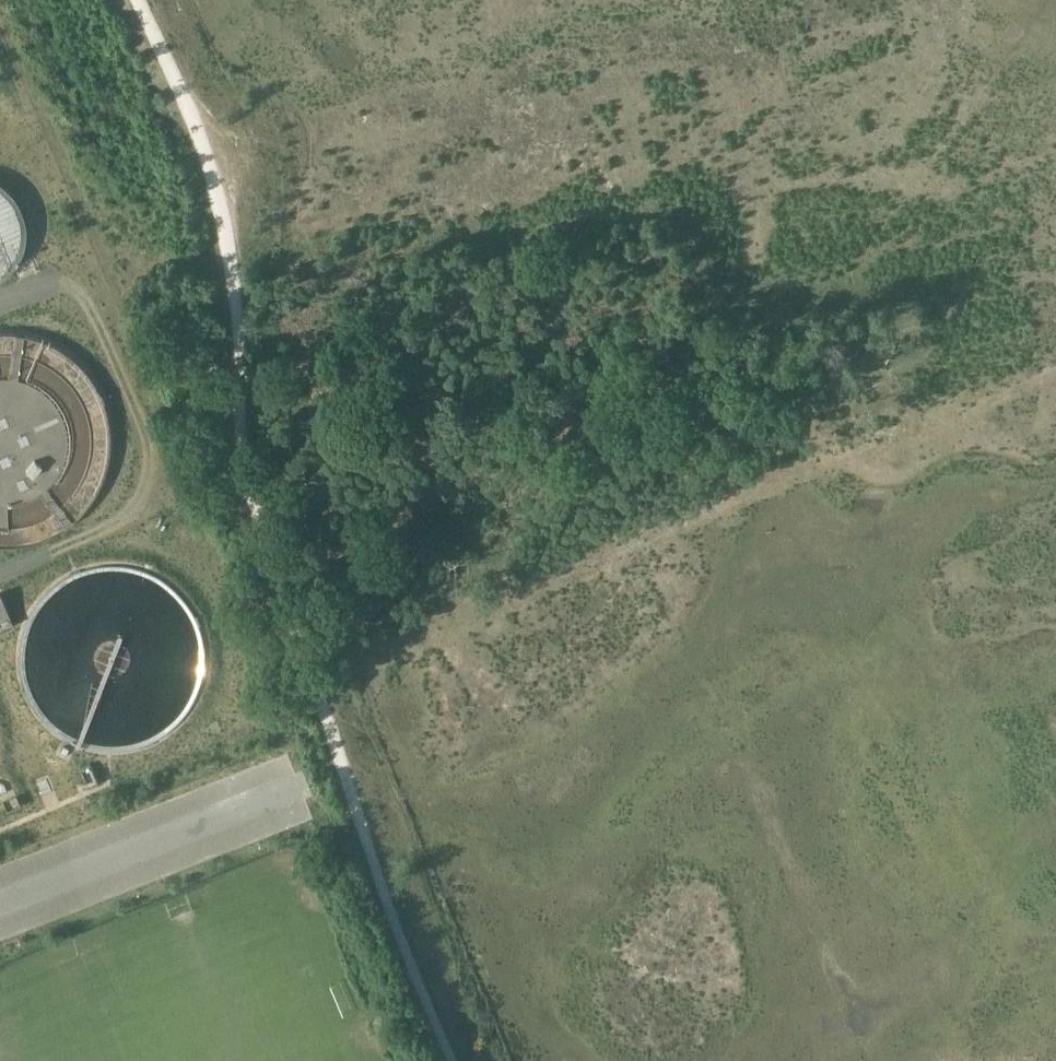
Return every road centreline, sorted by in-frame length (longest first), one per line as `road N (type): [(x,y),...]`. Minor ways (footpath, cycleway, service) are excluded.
road 1 (unclassified): [(0,927),(293,809)]

